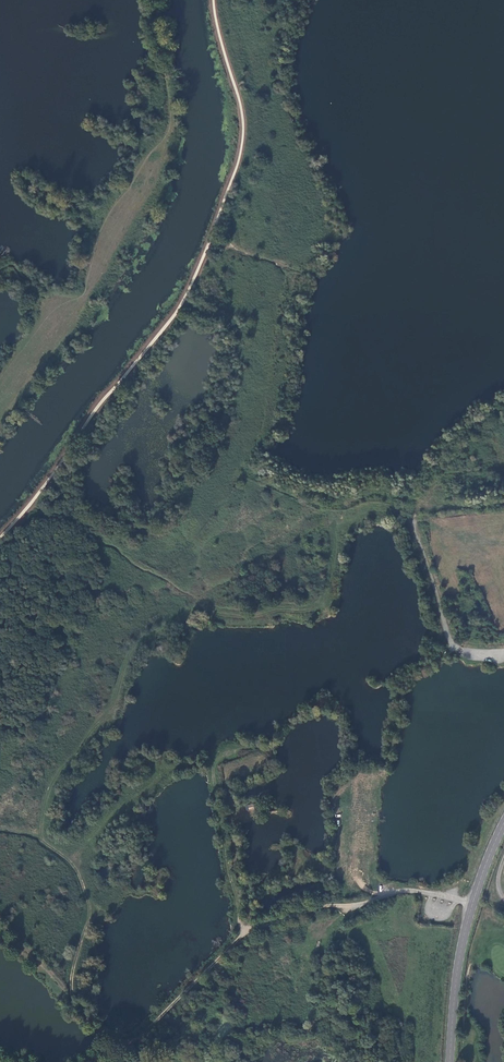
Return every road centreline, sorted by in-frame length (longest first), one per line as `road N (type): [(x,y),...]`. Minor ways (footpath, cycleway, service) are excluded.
road 1 (track): [(503,651),(469,652),(448,637),(417,534),(419,502),(377,494),(336,504),(336,555),(319,607),(246,617),(197,612),(134,648),(113,705),(53,788),(44,826),(49,843),(74,860),(93,905),(73,976),(74,1004),(119,1045),(140,1036),(245,934),(411,889),(474,901)]
road 2 (secondary): [(503,822),(466,926),(450,1061)]
road 3 (track): [(245,934),(213,767)]

